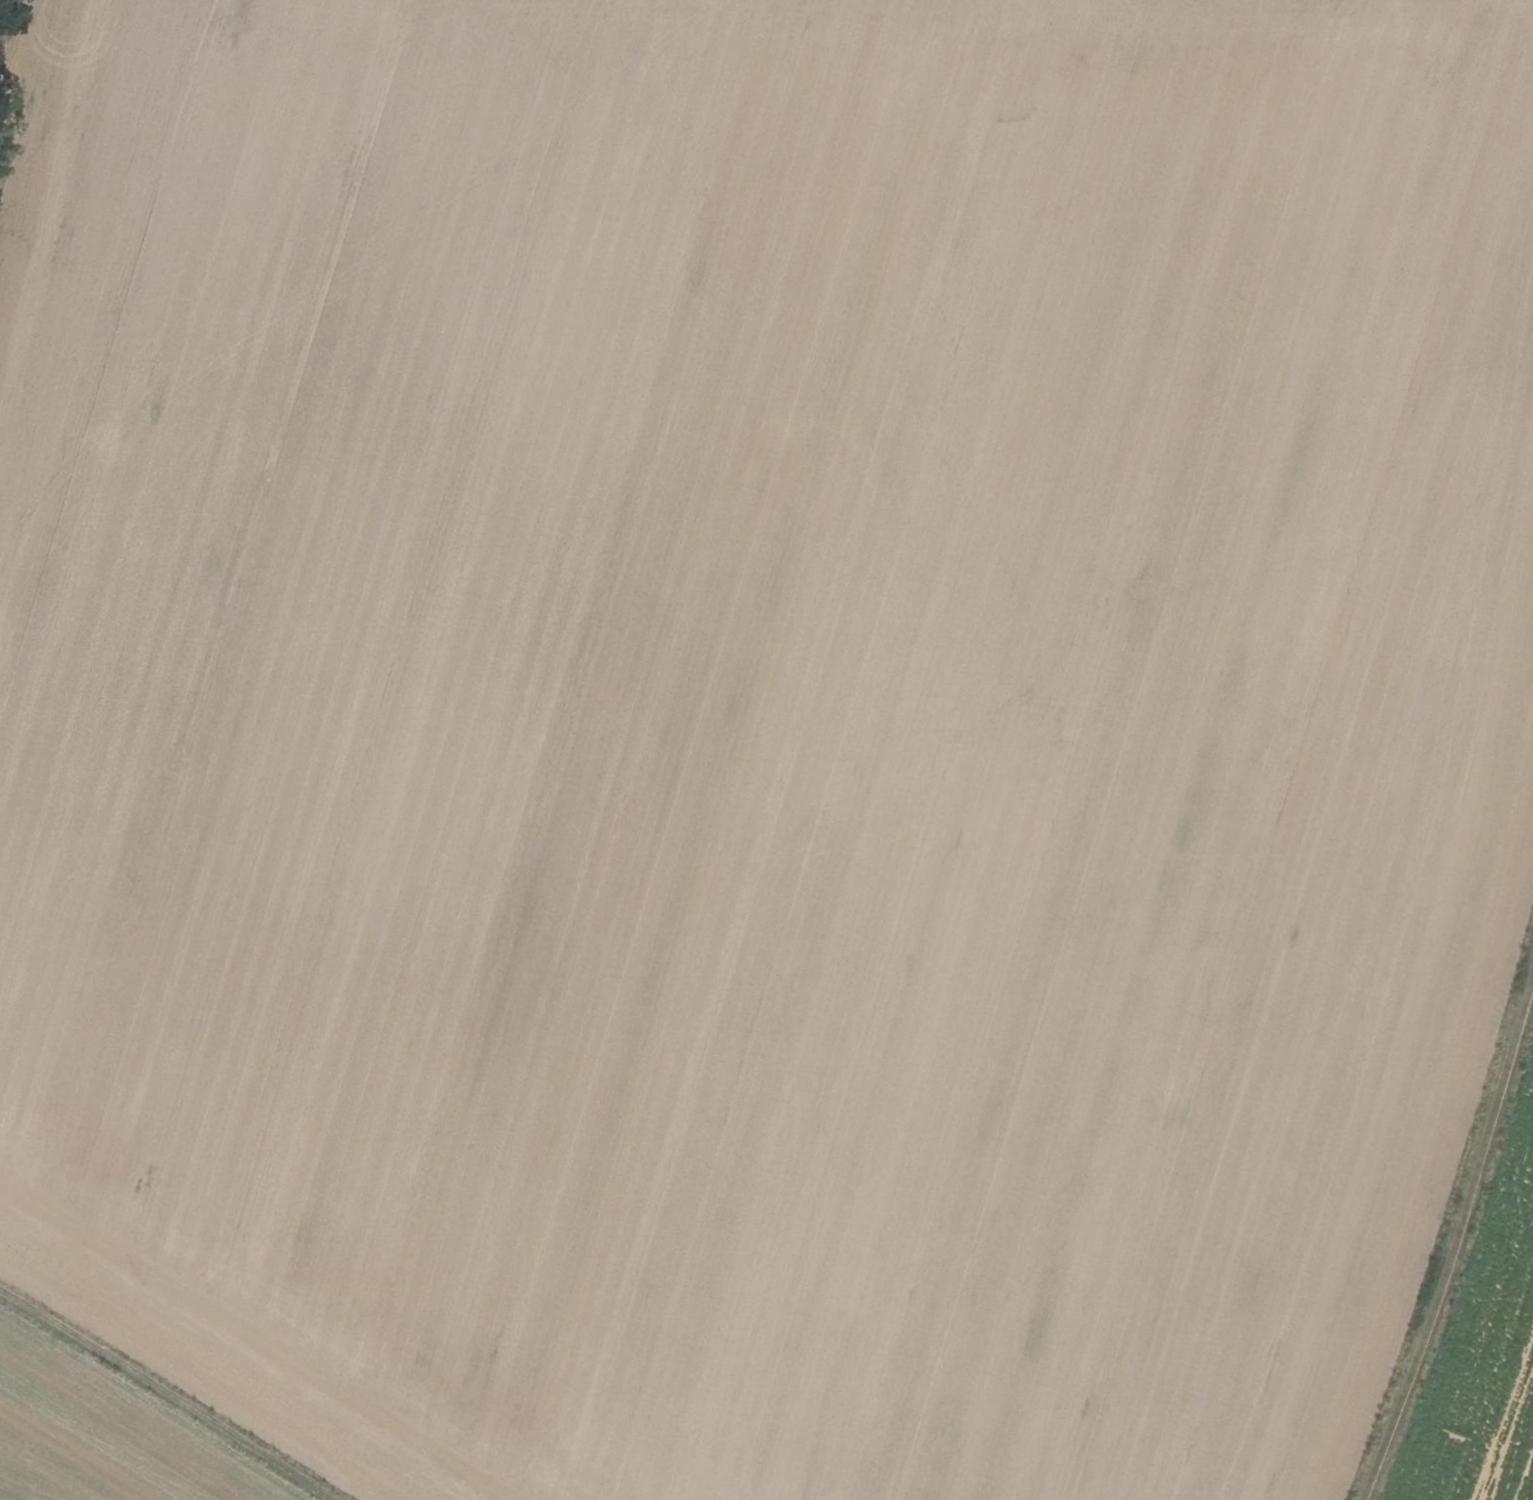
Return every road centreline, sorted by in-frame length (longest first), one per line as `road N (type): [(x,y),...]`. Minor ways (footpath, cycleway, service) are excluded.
road 1 (track): [(1532,987),(1431,1342),(1371,1499)]
road 2 (track): [(0,1305),(309,1499)]

